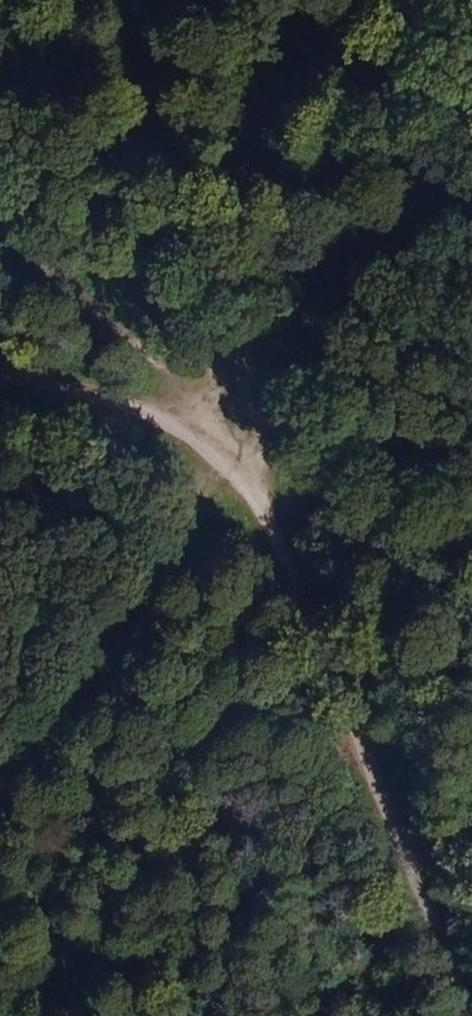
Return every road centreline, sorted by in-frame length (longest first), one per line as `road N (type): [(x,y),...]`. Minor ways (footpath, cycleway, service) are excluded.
road 1 (track): [(467,1015),(275,537),(221,462)]
road 2 (track): [(0,379),(129,410),(221,462)]

